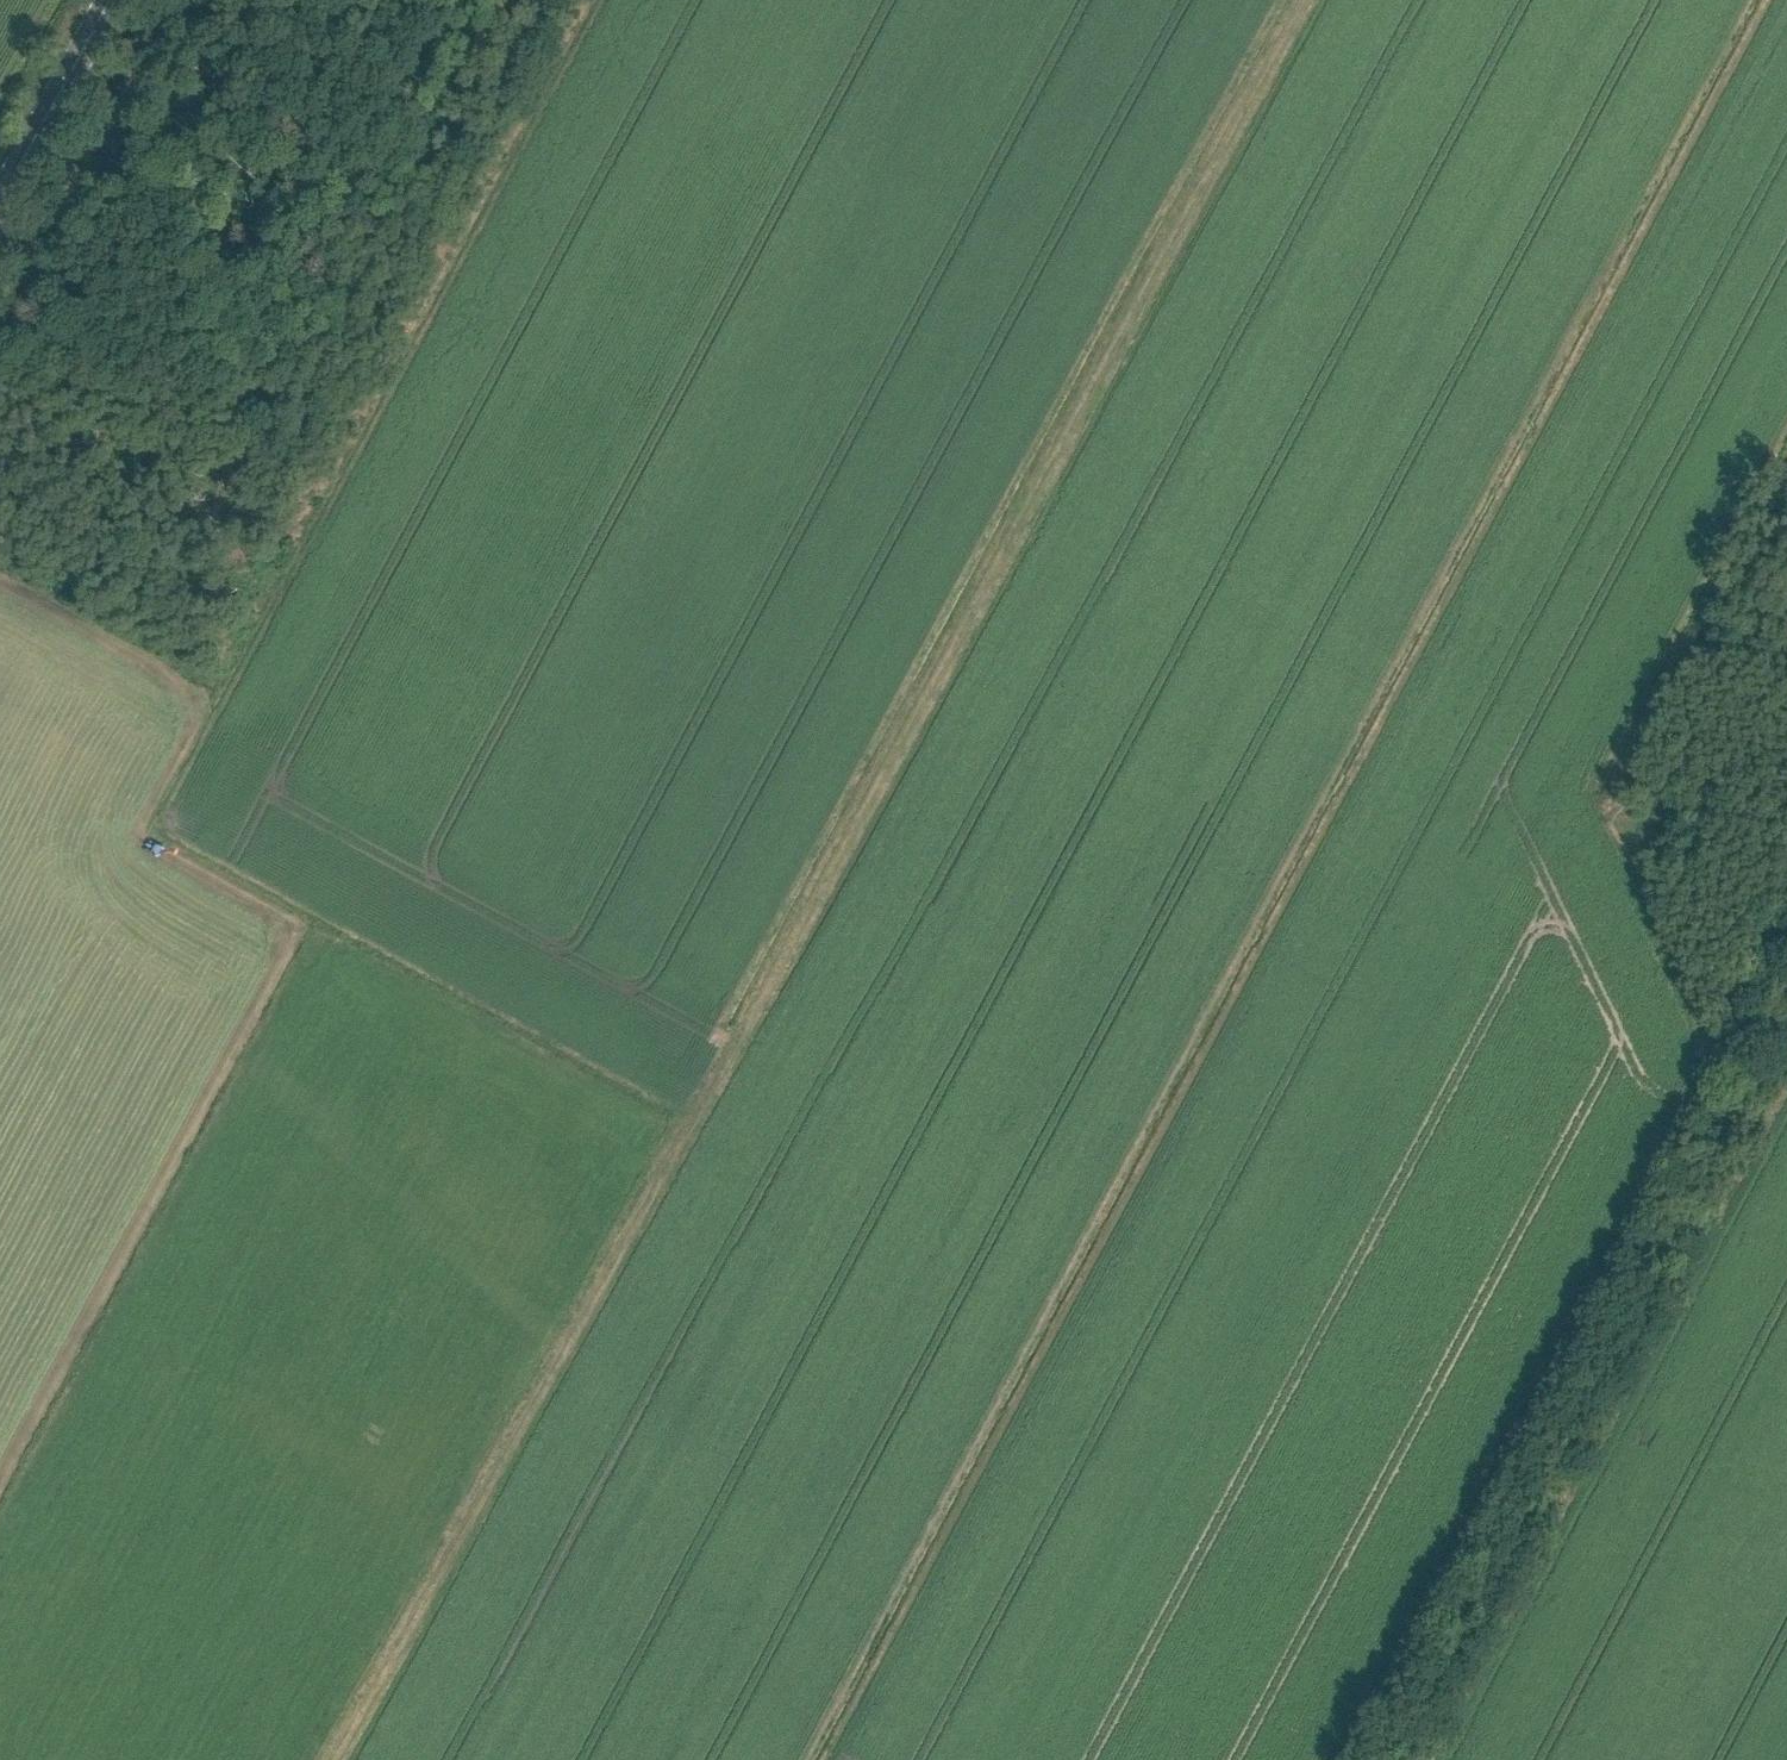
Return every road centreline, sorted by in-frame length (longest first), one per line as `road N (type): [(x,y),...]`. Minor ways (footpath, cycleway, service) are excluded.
road 1 (track): [(1302,0),(331,1759)]
road 2 (tertiary): [(0,199),(109,0)]

